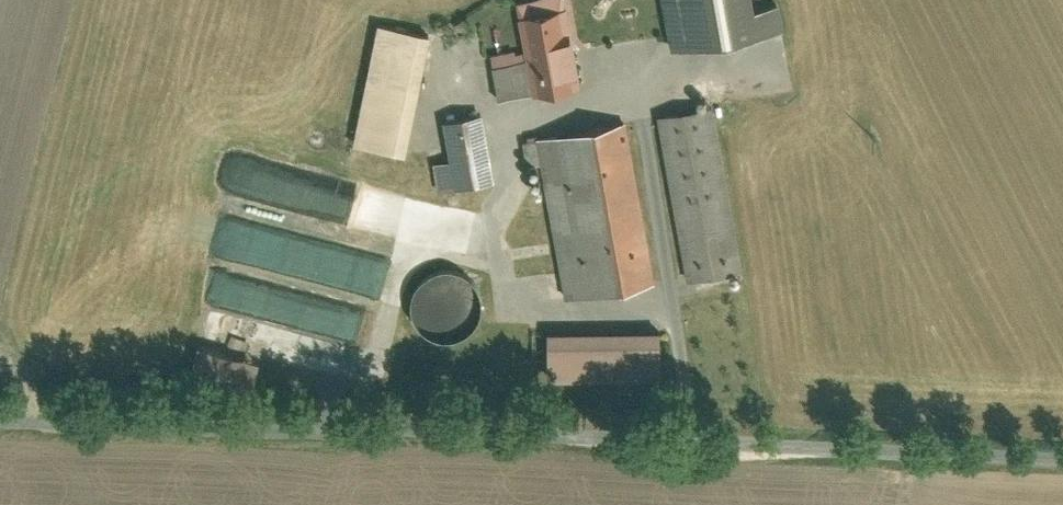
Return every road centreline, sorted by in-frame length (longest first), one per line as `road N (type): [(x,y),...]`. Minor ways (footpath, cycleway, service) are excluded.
road 1 (unclassified): [(1062,459),(0,415)]

